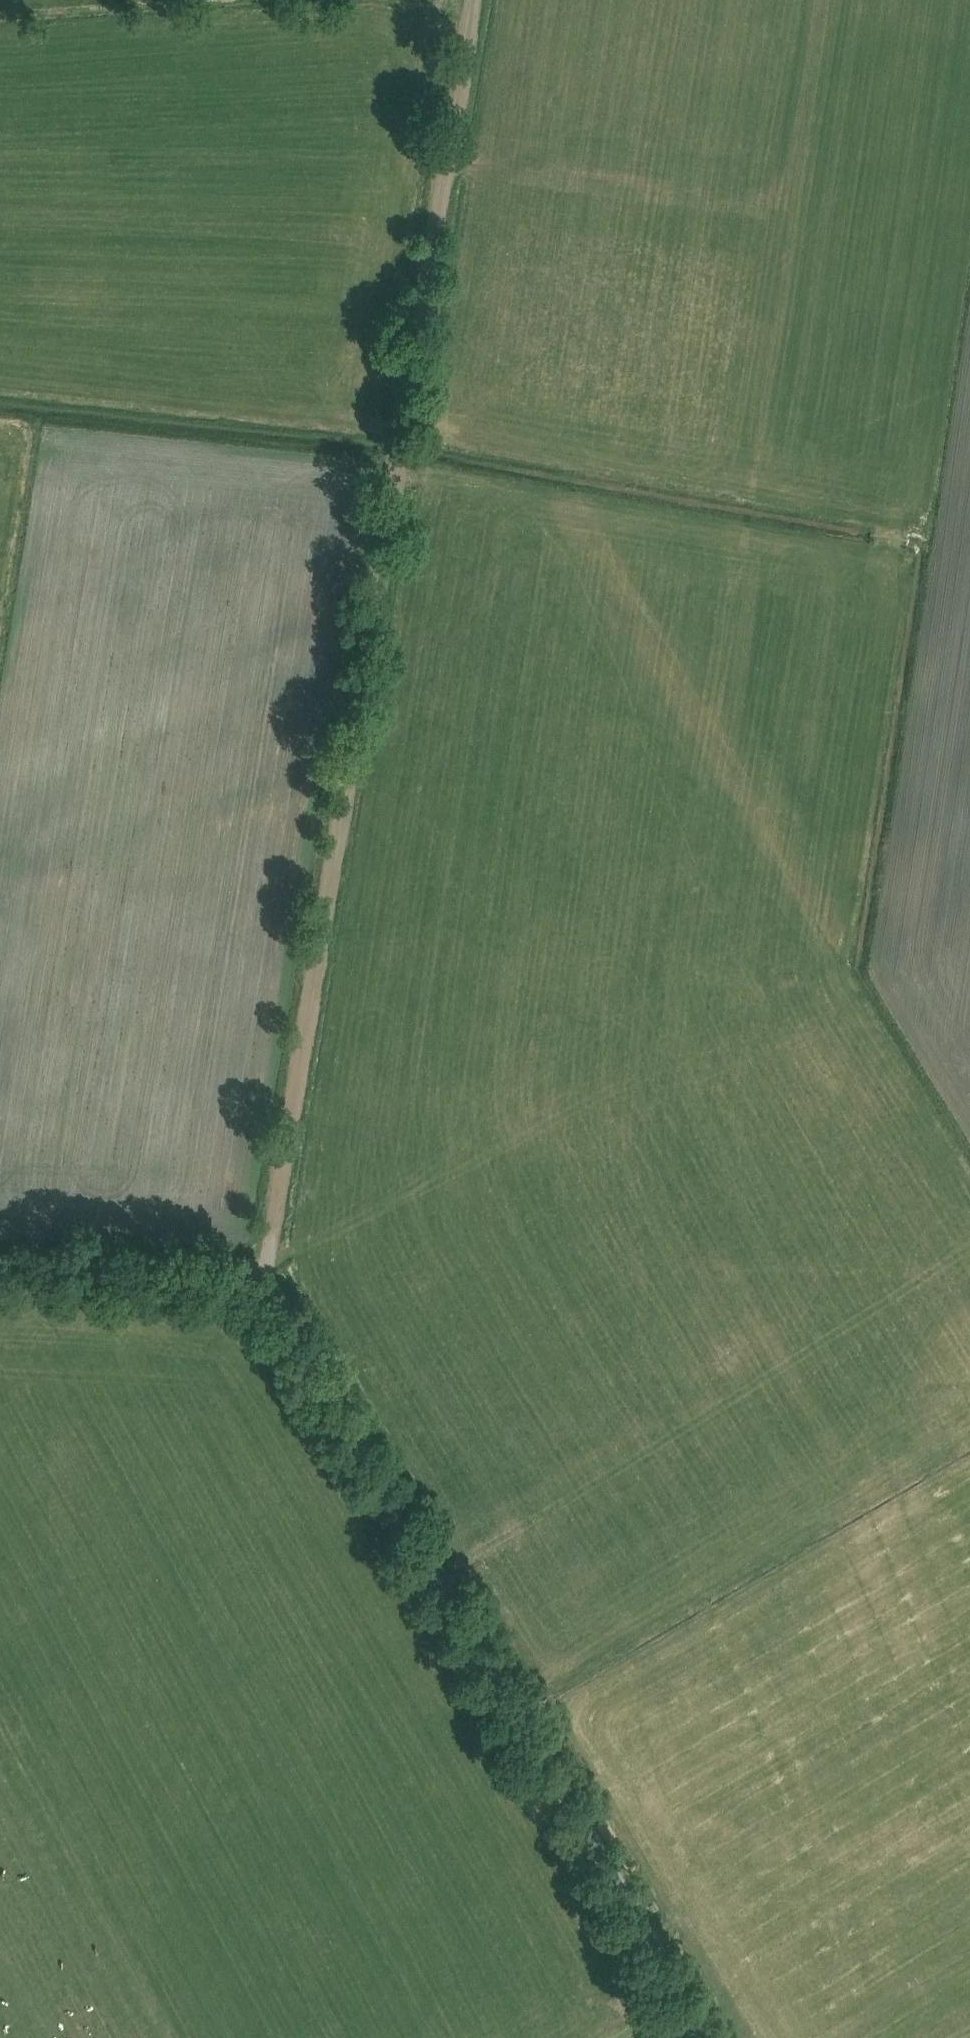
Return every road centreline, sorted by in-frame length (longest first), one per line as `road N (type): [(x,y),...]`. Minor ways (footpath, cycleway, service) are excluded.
road 1 (track): [(474,0),(444,251),(264,1278)]
road 2 (unclassified): [(264,1278),(710,2037)]
road 3 (unclassified): [(264,1278),(0,1267)]

